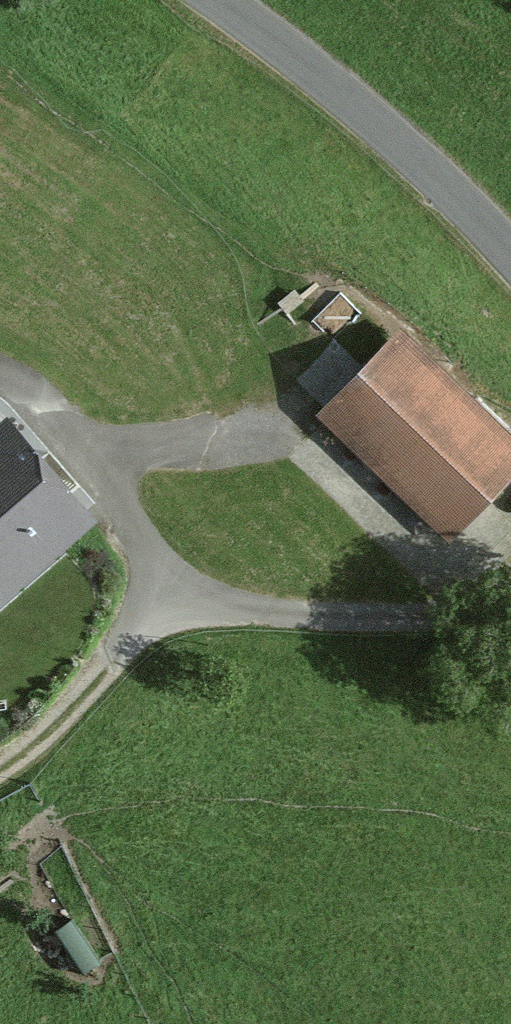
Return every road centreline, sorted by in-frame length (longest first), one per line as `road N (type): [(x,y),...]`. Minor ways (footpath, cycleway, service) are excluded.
road 1 (track): [(0,388),(59,421),(116,483),(151,558),(178,588),(247,622),(325,632),(510,633)]
road 2 (unclassified): [(200,0),(441,191),(510,268)]
road 3 (track): [(178,588),(64,717),(0,769)]

